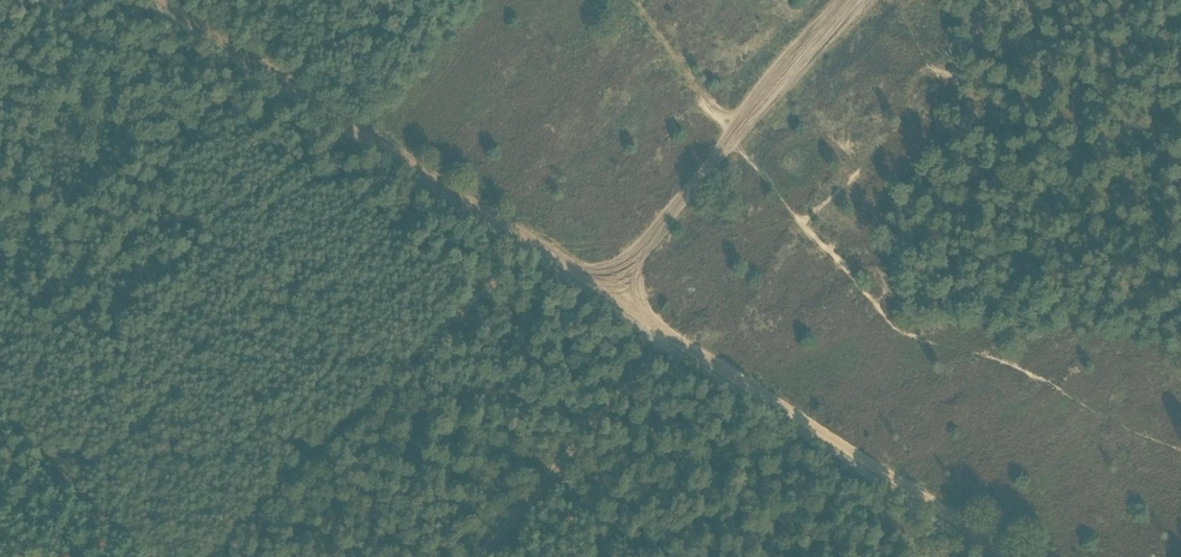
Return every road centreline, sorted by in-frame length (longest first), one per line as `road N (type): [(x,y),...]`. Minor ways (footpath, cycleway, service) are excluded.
road 1 (track): [(213,556),(537,261)]
road 2 (track): [(852,0),(634,258),(606,307)]
road 3 (track): [(661,343),(483,556)]
road 4 (track): [(0,416),(138,556)]

